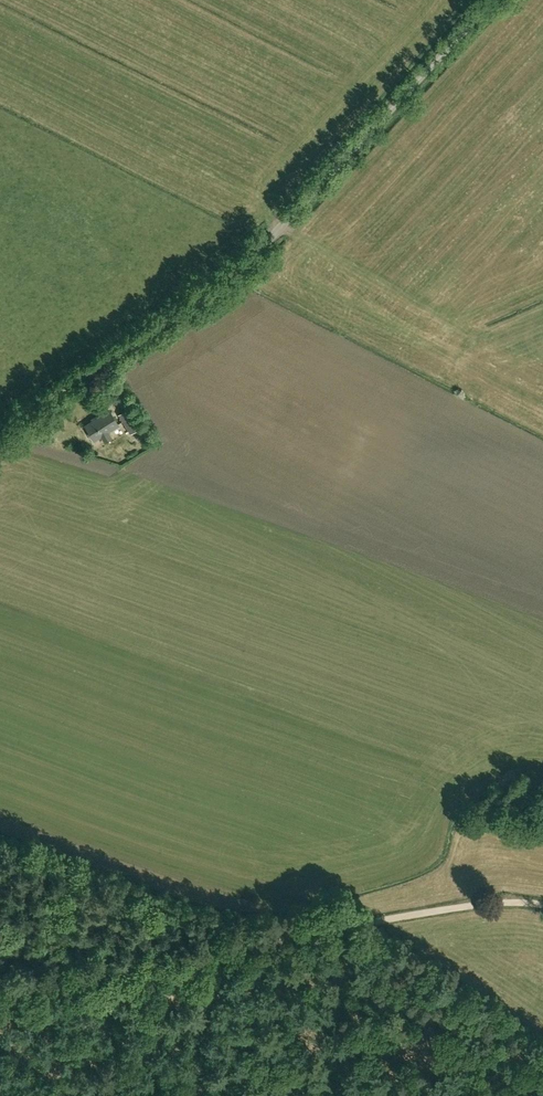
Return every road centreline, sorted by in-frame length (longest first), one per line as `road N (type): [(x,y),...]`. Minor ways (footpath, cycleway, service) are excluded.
road 1 (unclassified): [(0,420),(234,276),(492,0)]
road 2 (track): [(0,983),(358,919)]
road 3 (track): [(542,911),(504,905),(358,919)]

